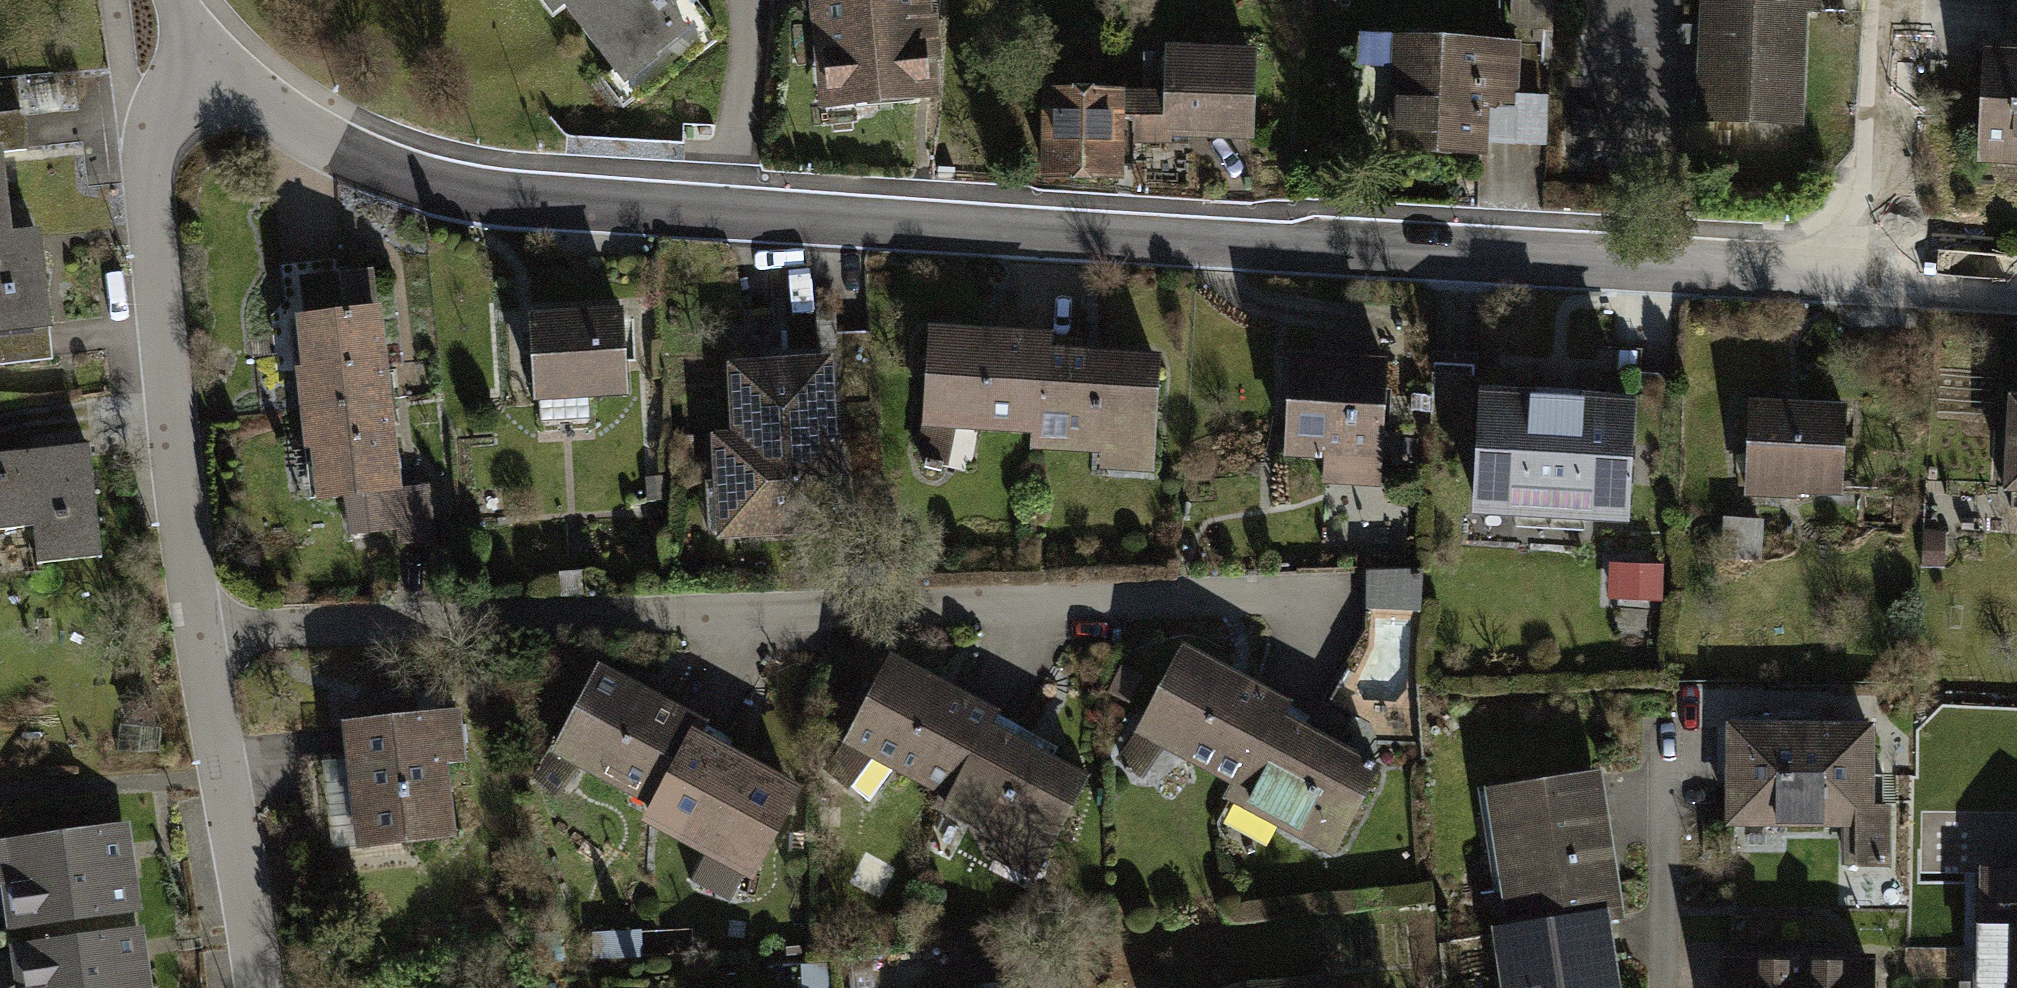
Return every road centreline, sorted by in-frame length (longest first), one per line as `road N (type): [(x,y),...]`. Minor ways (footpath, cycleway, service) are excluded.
road 1 (residential): [(214,59),(297,126),(442,186),(1883,274)]
road 2 (residential): [(203,634),(1339,594)]
road 3 (residential): [(203,634),(149,171),(181,99),(214,59)]
road 4 (residential): [(265,987),(203,634)]
road 5 (residential): [(1883,274),(1898,0)]
road 6 (residential): [(1883,274),(2016,283)]

